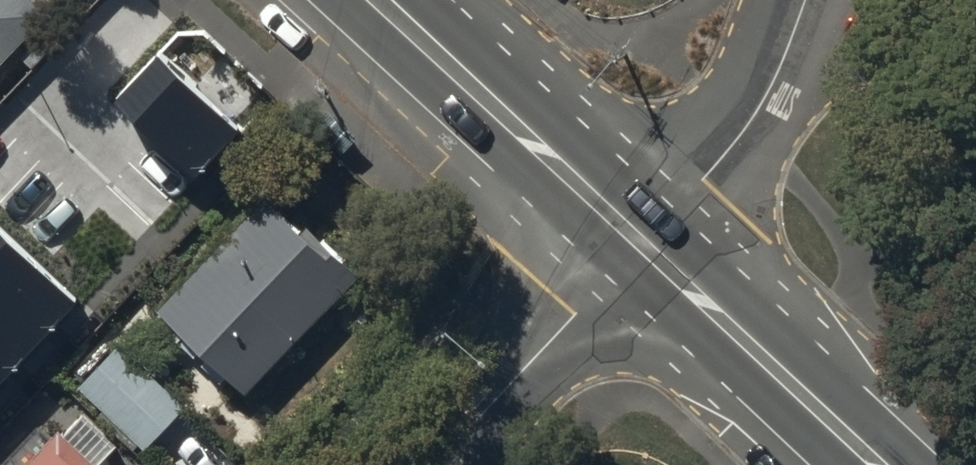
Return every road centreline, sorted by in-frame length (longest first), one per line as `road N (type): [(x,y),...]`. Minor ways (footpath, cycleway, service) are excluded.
road 1 (secondary): [(392,0),(647,237)]
road 2 (secondary): [(647,237),(887,464)]
road 3 (unclassified): [(431,464),(647,237)]
road 4 (residential): [(805,0),(761,98),(647,237)]

